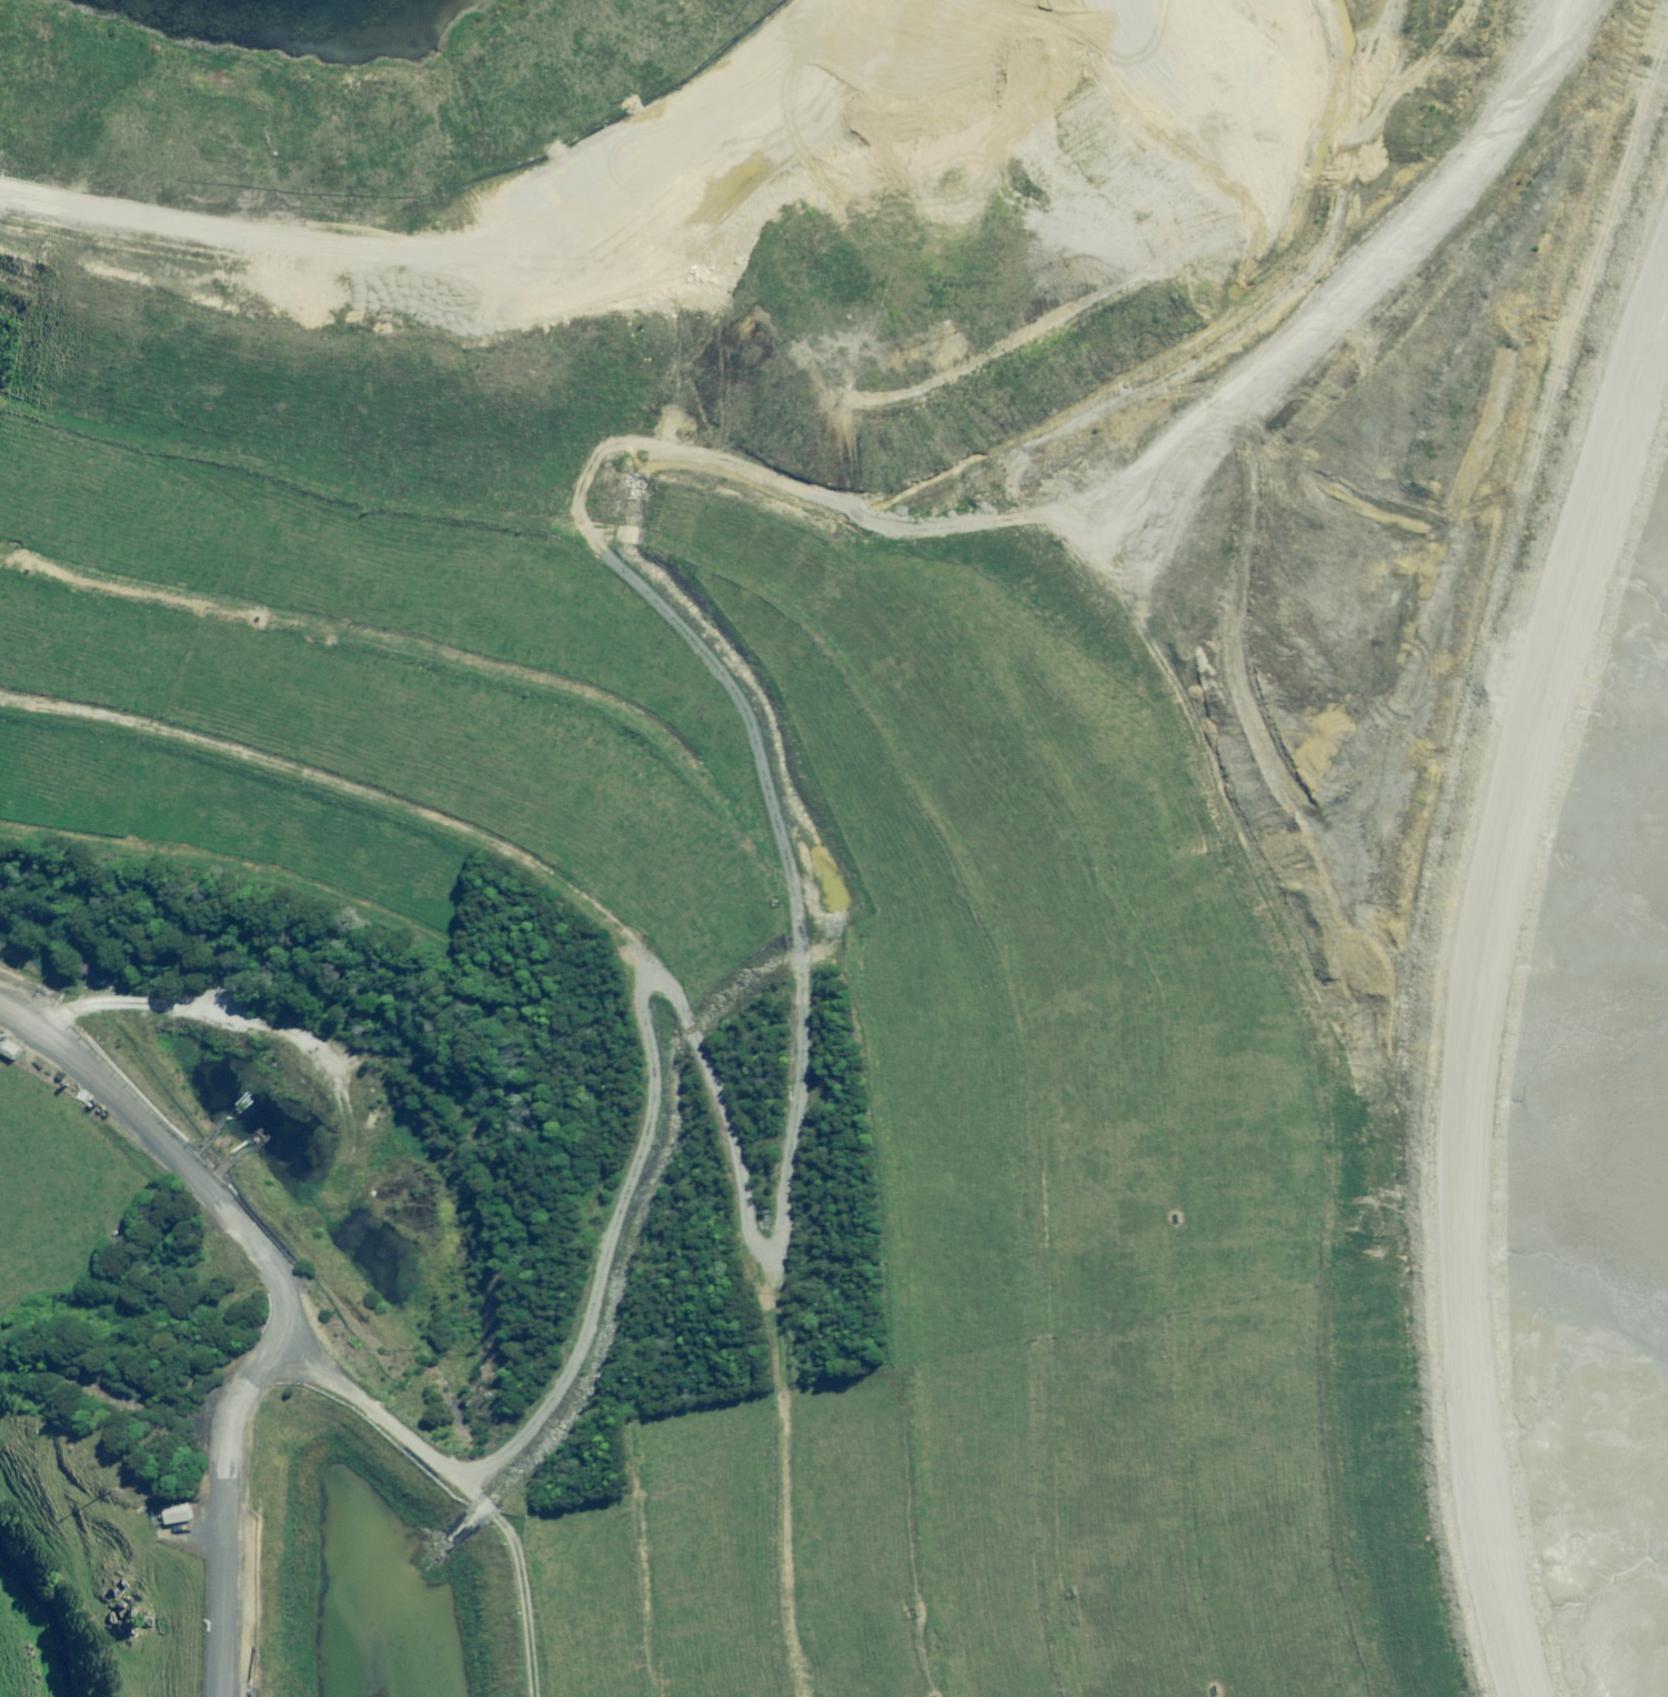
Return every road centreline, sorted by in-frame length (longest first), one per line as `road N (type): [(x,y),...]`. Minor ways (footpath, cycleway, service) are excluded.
road 1 (track): [(278,1346),(367,1400),(441,1464),(482,1470),(505,1455),(567,1376),(646,1134),(654,1093),(641,1013),(647,980),(668,986),(701,1058),(753,1245),(771,1244),(779,1234),(802,975),(798,902),(781,830),(735,693),(662,602),(591,539),(576,499),(594,454),(611,445),(717,463),(851,510)]
road 2 (track): [(1530,1696),(1485,1488),(1470,1327),(1471,1093),(1504,859),(1667,295)]
road 3 (track): [(588,535),(628,534),(684,552),(814,626),(864,693),(973,880),(1009,971),(1037,1122),(1052,1598),(1076,1696)]
road 4 (track): [(1224,1696),(1191,1579),(1185,1503),(1181,1185),(1168,1003),(1077,798),(1024,711)]
road 5 (track): [(0,196),(256,242),(370,250),(509,228),(639,154),(853,0)]
road 6 (track): [(798,902),(732,810),(660,734),(596,697),(0,552)]
road 7 (track): [(1470,1327),(1389,1177),(1145,620),(1137,556),(1155,511)]
road 8 (track): [(226,1696),(233,1420),(278,1346),(286,1307),(270,1265),(195,1175),(64,1046),(0,1005)]
road 9 (track): [(611,1232),(602,1179),(566,1096),(514,1008),(459,957),(379,916),(274,879),(0,830)]
road 10 (track): [(939,1696),(923,1613),(883,1134),(851,917)]
road 11 (track): [(0,702),(155,730),(483,844),(567,894),(624,941),(647,980)]
road 12 (track): [(1578,0),(1526,102),(1284,362),(1203,430),(1155,511)]
road 13 (track): [(1344,1064),(1345,1175),(1329,1276),(1327,1373),(1344,1552),(1379,1696)]
road 14 (track): [(0,404),(149,447),(269,470),(340,498),(591,539)]
road 15 (track): [(29,1020),(84,1003),(140,1002),(282,1032),(315,1057),(337,1091),(346,1131),(337,1190),(311,1227)]
road 16 (track): [(765,1247),(783,1420),(786,1602),(801,1696)]
road 17 (track): [(470,1471),(515,1546),(537,1696)]
road 18 (track): [(381,1696),(369,1556)]

